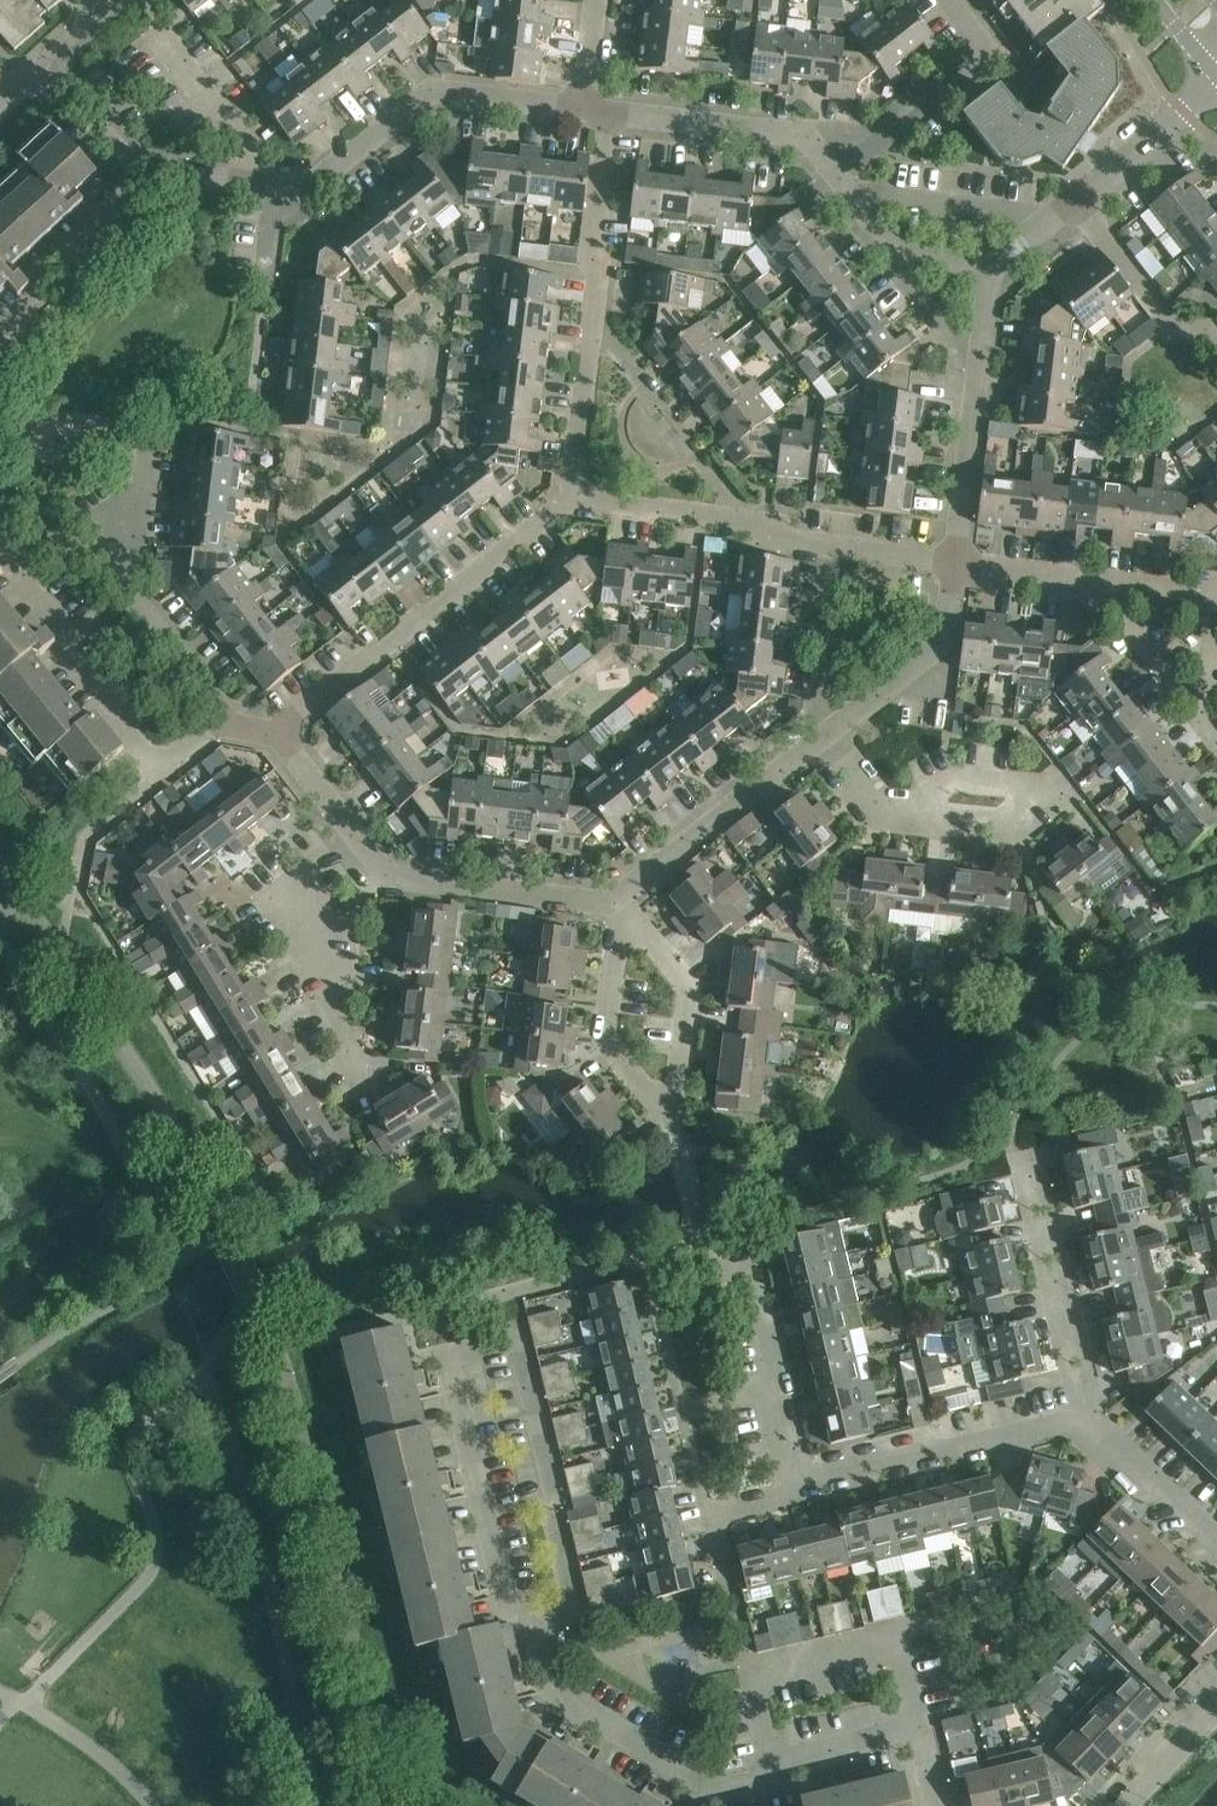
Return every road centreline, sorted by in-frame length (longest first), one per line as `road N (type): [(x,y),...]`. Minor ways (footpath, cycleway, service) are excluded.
road 1 (residential): [(780,1761),(749,1782),(716,1790),(555,1690),(537,1628),(512,1604),(450,1351),(481,1344),(471,1302),(704,1247)]
road 2 (residential): [(585,102),(432,86),(306,189),(150,171)]
road 3 (residential): [(955,564),(838,550),(746,520),(572,499)]
road 4 (residential): [(572,499),(608,117)]
road 5 (residential): [(572,499),(278,731)]
road 6 (residential): [(920,1723),(898,1626),(750,1661),(780,1761)]
road 7 (residential): [(11,547),(70,651),(158,771),(223,721)]
road 8 (residential): [(1088,580),(1202,722),(1216,595)]
road 9 (residential): [(11,547),(92,550),(105,558),(223,721)]
road 10 (residential): [(955,564),(988,269)]
road 11 (residential): [(1088,1421),(801,1491)]
road 12 (residential): [(801,1491),(745,1269),(712,1278),(704,1247)]
road 13 (residential): [(1068,783),(1021,811),(885,805),(831,734)]
road 14 (residential): [(357,836),(389,875),(616,901)]
road 15 (residential): [(1088,1421),(1015,1155)]
road 16 (residential): [(616,901),(831,734)]
road 17 (residential): [(836,175),(968,76),(972,44),(937,0)]
road 18 (residential): [(836,175),(803,135),(608,117)]
road 19 (residential): [(672,1122),(688,990),(616,901)]
road 20 (residential): [(357,836),(300,883),(294,943),(347,1040)]
road 21 (residential): [(616,901),(606,1038),(672,1122)]
road 22 (residential): [(150,171),(0,337)]
road 23 (residential): [(831,734),(940,644),(955,564)]
road 24 (residential): [(1216,328),(1175,323),(1075,199)]
road 25 (residential): [(988,269),(903,254),(836,175)]
road 26 (residential): [(1075,199),(1216,78)]
road 27 (residential): [(1216,1549),(1088,1421)]
road 28 (residential): [(920,1723),(780,1761)]
road 29 (residential): [(955,564),(1088,580)]
road 30 (residential): [(278,731),(357,836)]
road 31 (residential): [(1088,580),(1216,595)]
road 32 (residential): [(1128,1805),(1216,1715)]

